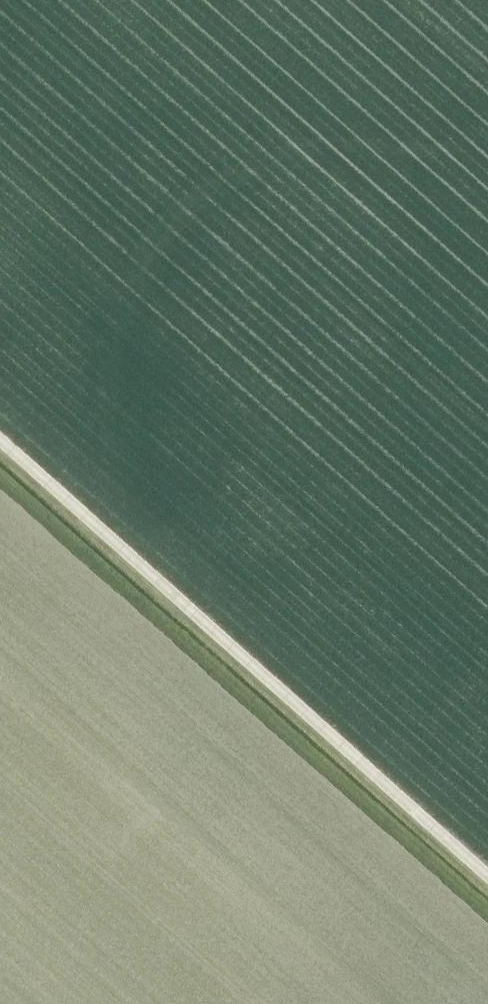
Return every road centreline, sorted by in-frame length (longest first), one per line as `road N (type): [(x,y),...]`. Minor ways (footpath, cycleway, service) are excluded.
road 1 (track): [(487,876),(0,438)]

